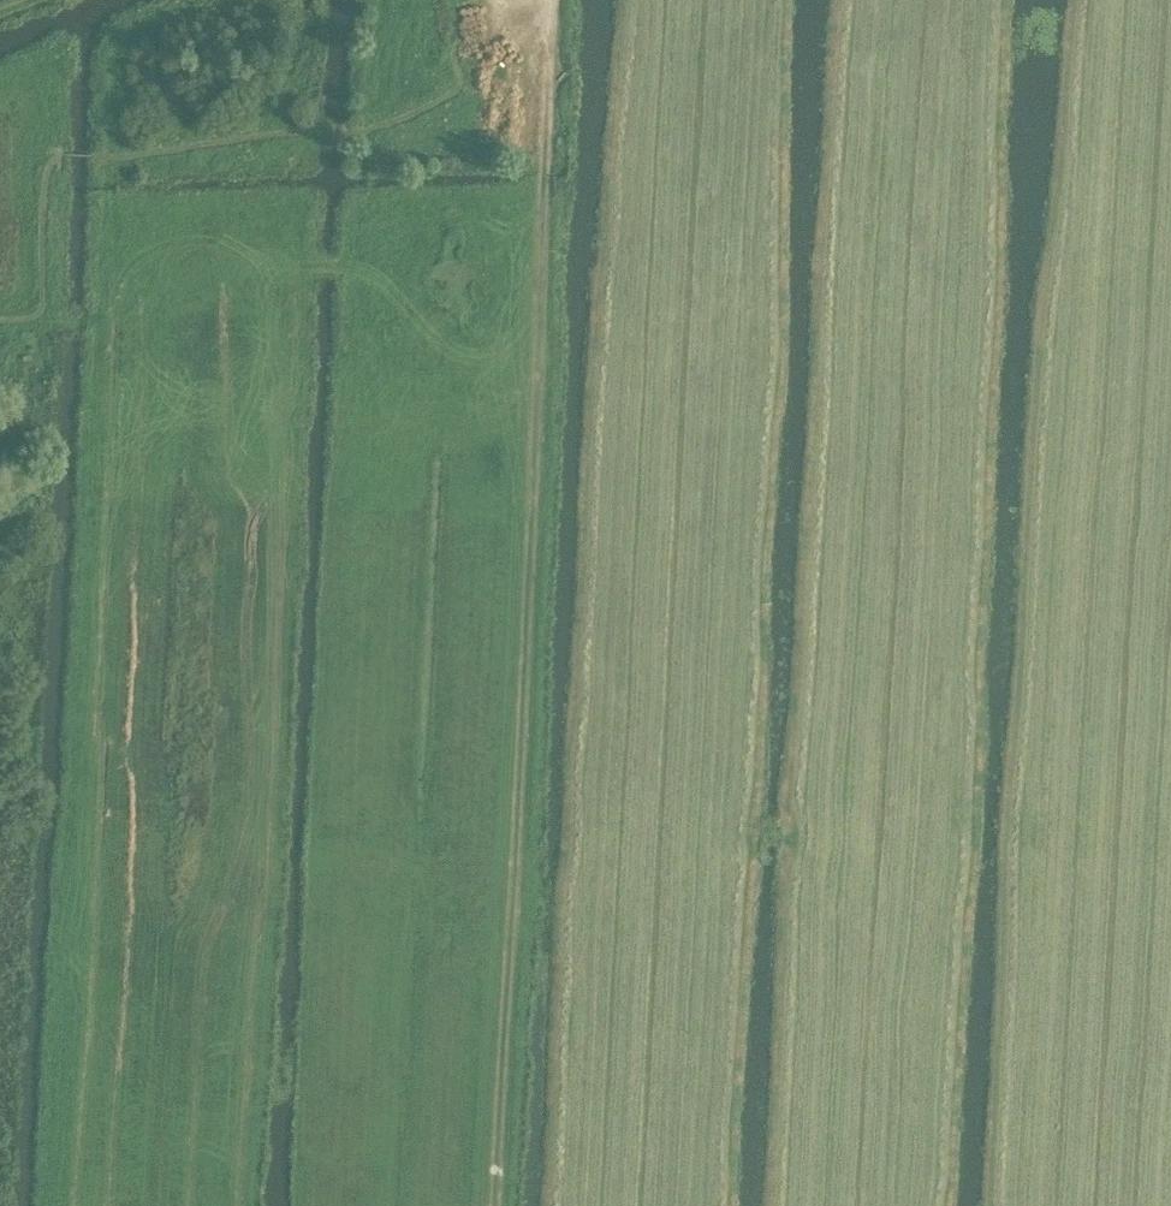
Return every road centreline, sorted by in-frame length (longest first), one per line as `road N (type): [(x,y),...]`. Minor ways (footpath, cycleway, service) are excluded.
road 1 (track): [(551,0),(497,1205)]

